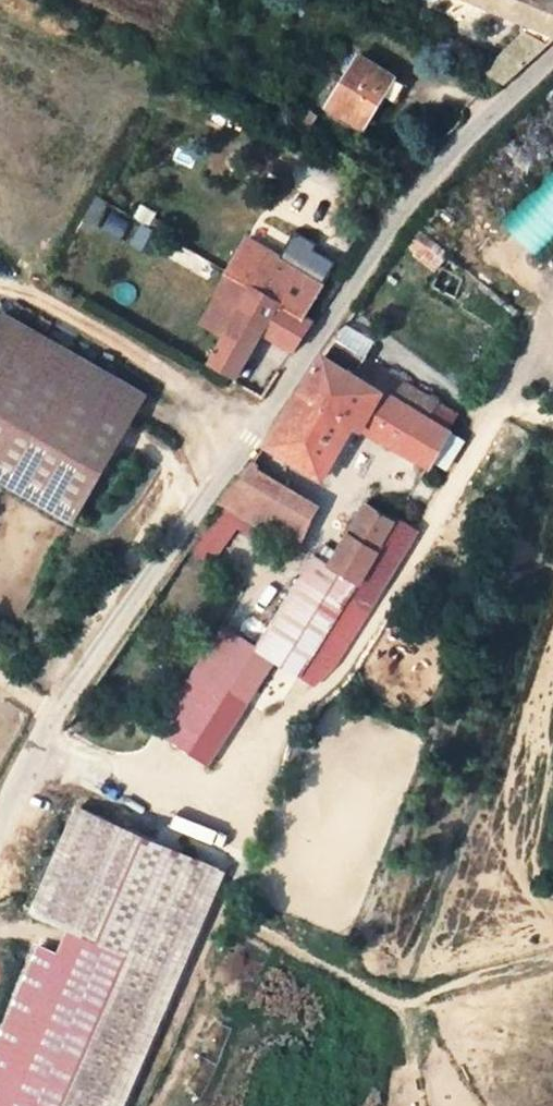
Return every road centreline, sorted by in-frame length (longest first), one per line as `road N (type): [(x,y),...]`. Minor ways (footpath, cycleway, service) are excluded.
road 1 (unclassified): [(552,60),(405,211),(51,720),(0,829)]

